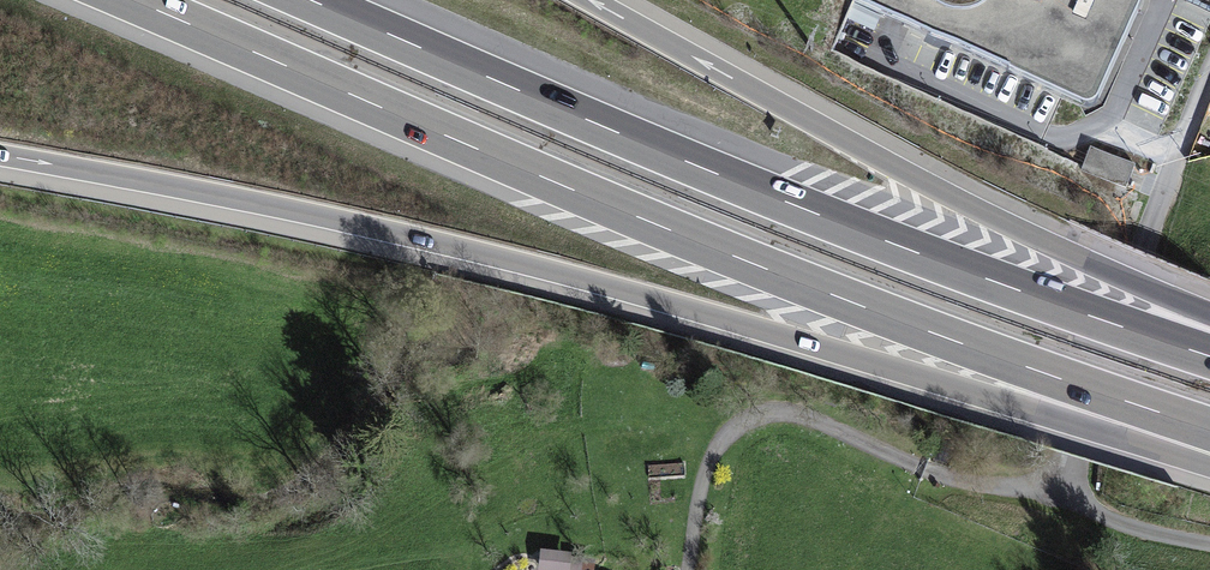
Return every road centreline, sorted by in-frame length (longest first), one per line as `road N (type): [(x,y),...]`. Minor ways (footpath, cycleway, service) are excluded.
road 1 (motorway): [(0,157),(235,200),(592,283),(1209,466)]
road 2 (motorway): [(129,0),(714,249),(1209,430)]
road 3 (motorway): [(1209,355),(904,248),(312,0)]
road 4 (motorway): [(1209,307),(1119,275),(897,169),(589,0)]
road 5 (track): [(1075,470),(1015,491),(917,470),(809,418),(713,435),(687,569)]
road 6 (track): [(1209,72),(1147,235),(1075,470)]
road 7 (track): [(1075,470),(1094,522),(1209,546)]

